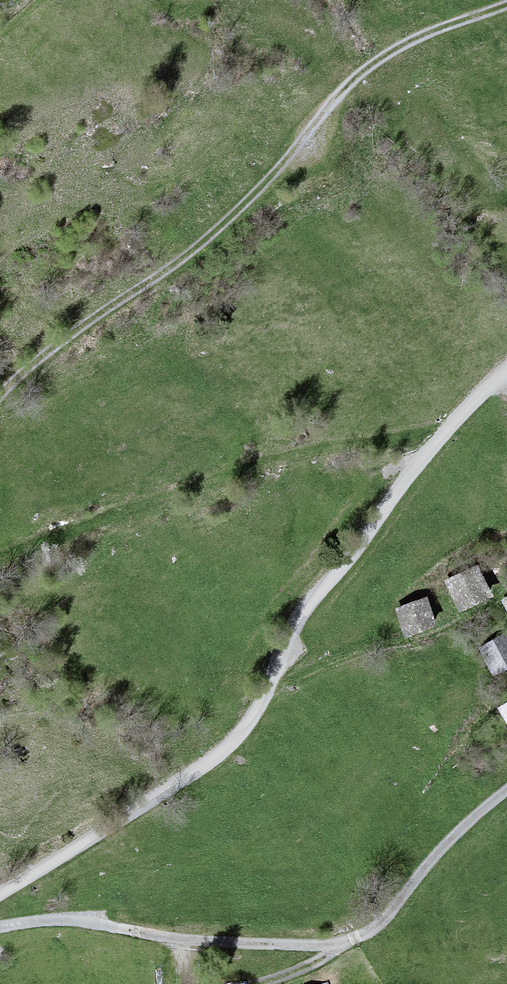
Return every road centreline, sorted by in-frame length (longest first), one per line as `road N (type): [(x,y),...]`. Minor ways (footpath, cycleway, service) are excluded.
road 1 (unclassified): [(0,895),(229,747),(321,591),(414,469),(506,372)]
road 2 (track): [(506,5),(393,50),(353,81),(264,183),(57,365),(0,426)]
road 3 (track): [(0,928),(71,921),(230,946),(338,945),(381,922),(440,850),(506,791)]

